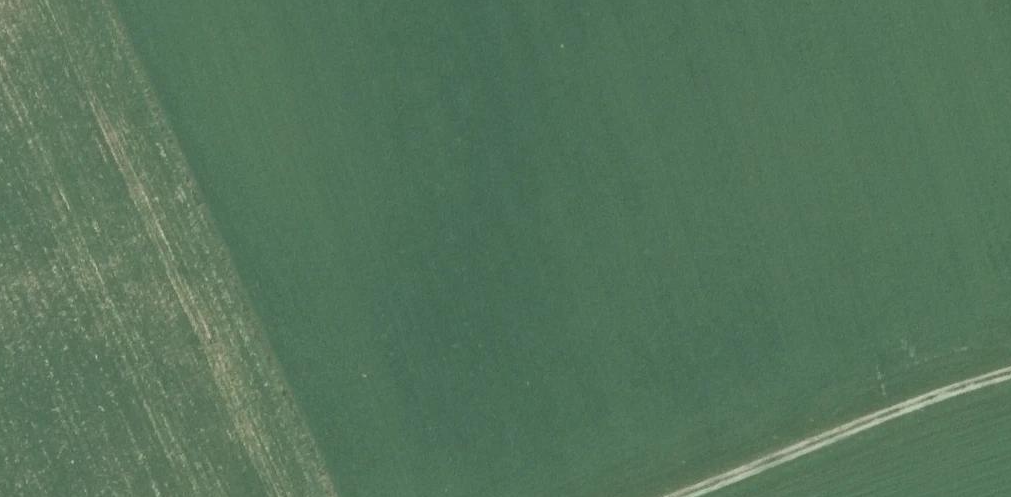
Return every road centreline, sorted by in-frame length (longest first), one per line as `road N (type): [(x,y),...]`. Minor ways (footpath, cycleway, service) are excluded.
road 1 (track): [(1010,372),(949,385),(677,496)]

